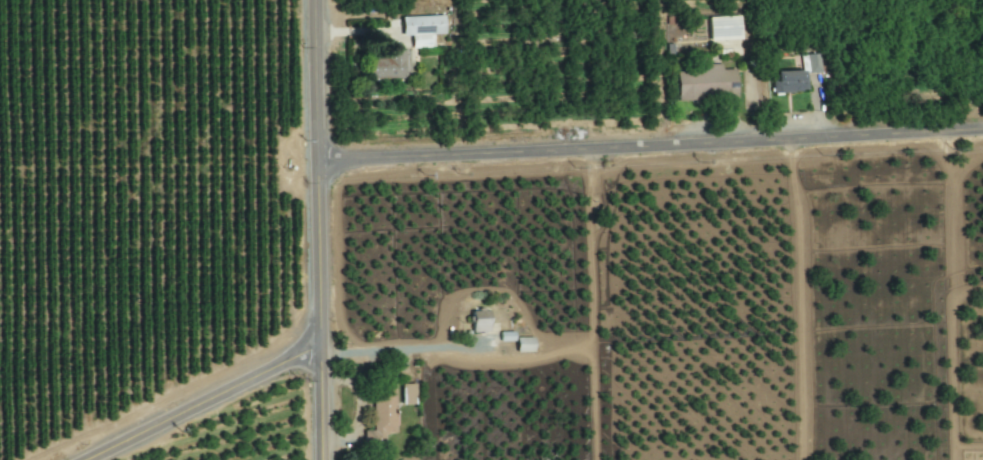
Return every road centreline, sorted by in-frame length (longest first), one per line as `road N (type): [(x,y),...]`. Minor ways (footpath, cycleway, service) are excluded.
road 1 (residential): [(321,155),(982,123)]
road 2 (tertiary): [(325,459),(319,0)]
road 3 (residential): [(83,459),(263,364),(295,342),(323,299)]

